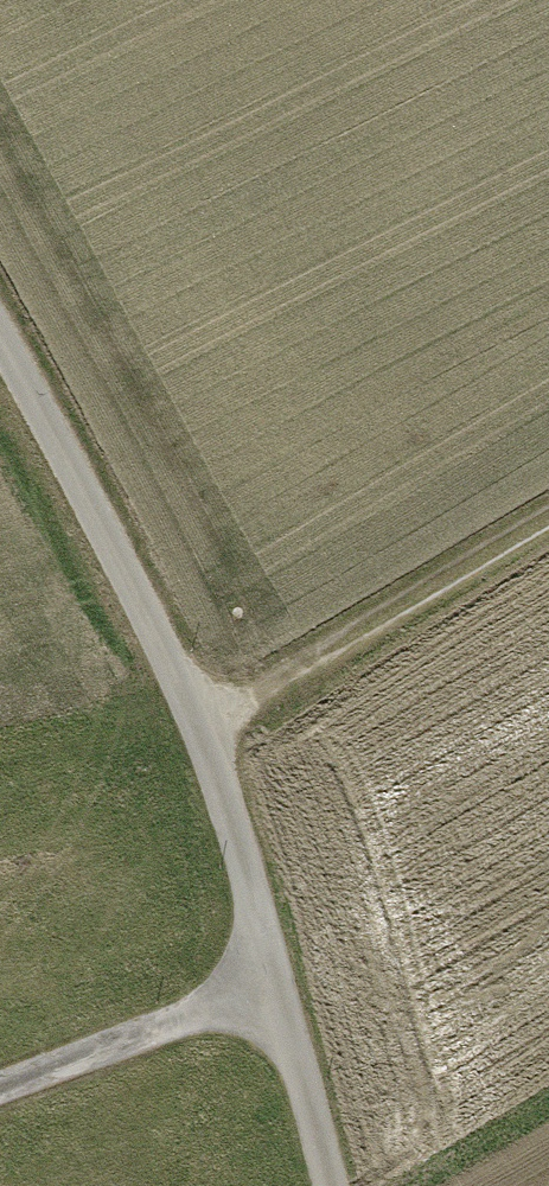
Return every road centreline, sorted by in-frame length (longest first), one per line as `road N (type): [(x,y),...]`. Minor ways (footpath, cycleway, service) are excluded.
road 1 (track): [(330,1185),(210,722),(0,332)]
road 2 (track): [(210,722),(548,524)]
road 3 (track): [(0,1095),(276,986)]

